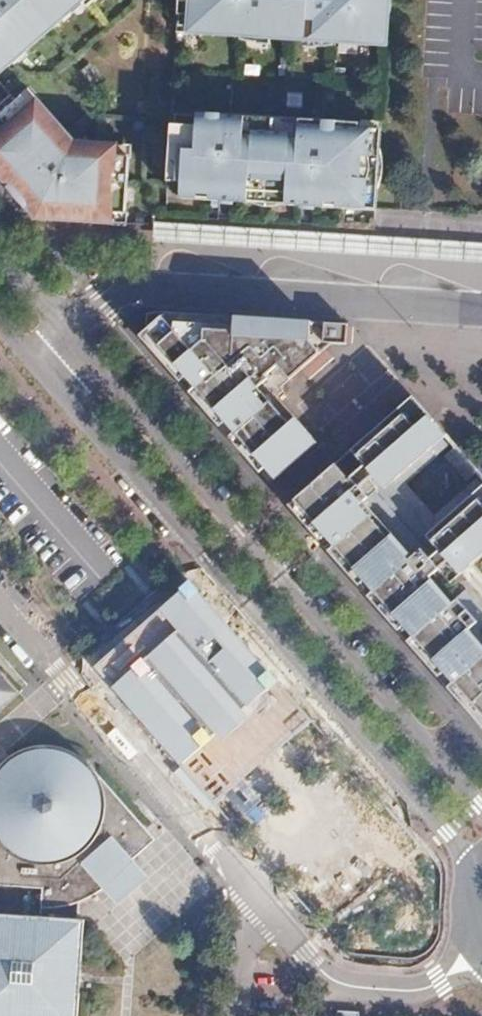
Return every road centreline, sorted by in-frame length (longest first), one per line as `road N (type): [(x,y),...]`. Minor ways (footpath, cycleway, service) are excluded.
road 1 (residential): [(41,367),(447,832),(478,877)]
road 2 (residential): [(481,806),(72,337)]
road 3 (residential): [(265,910),(0,604)]
road 4 (residential): [(481,950),(429,987),(351,986),(327,976),(265,910)]

